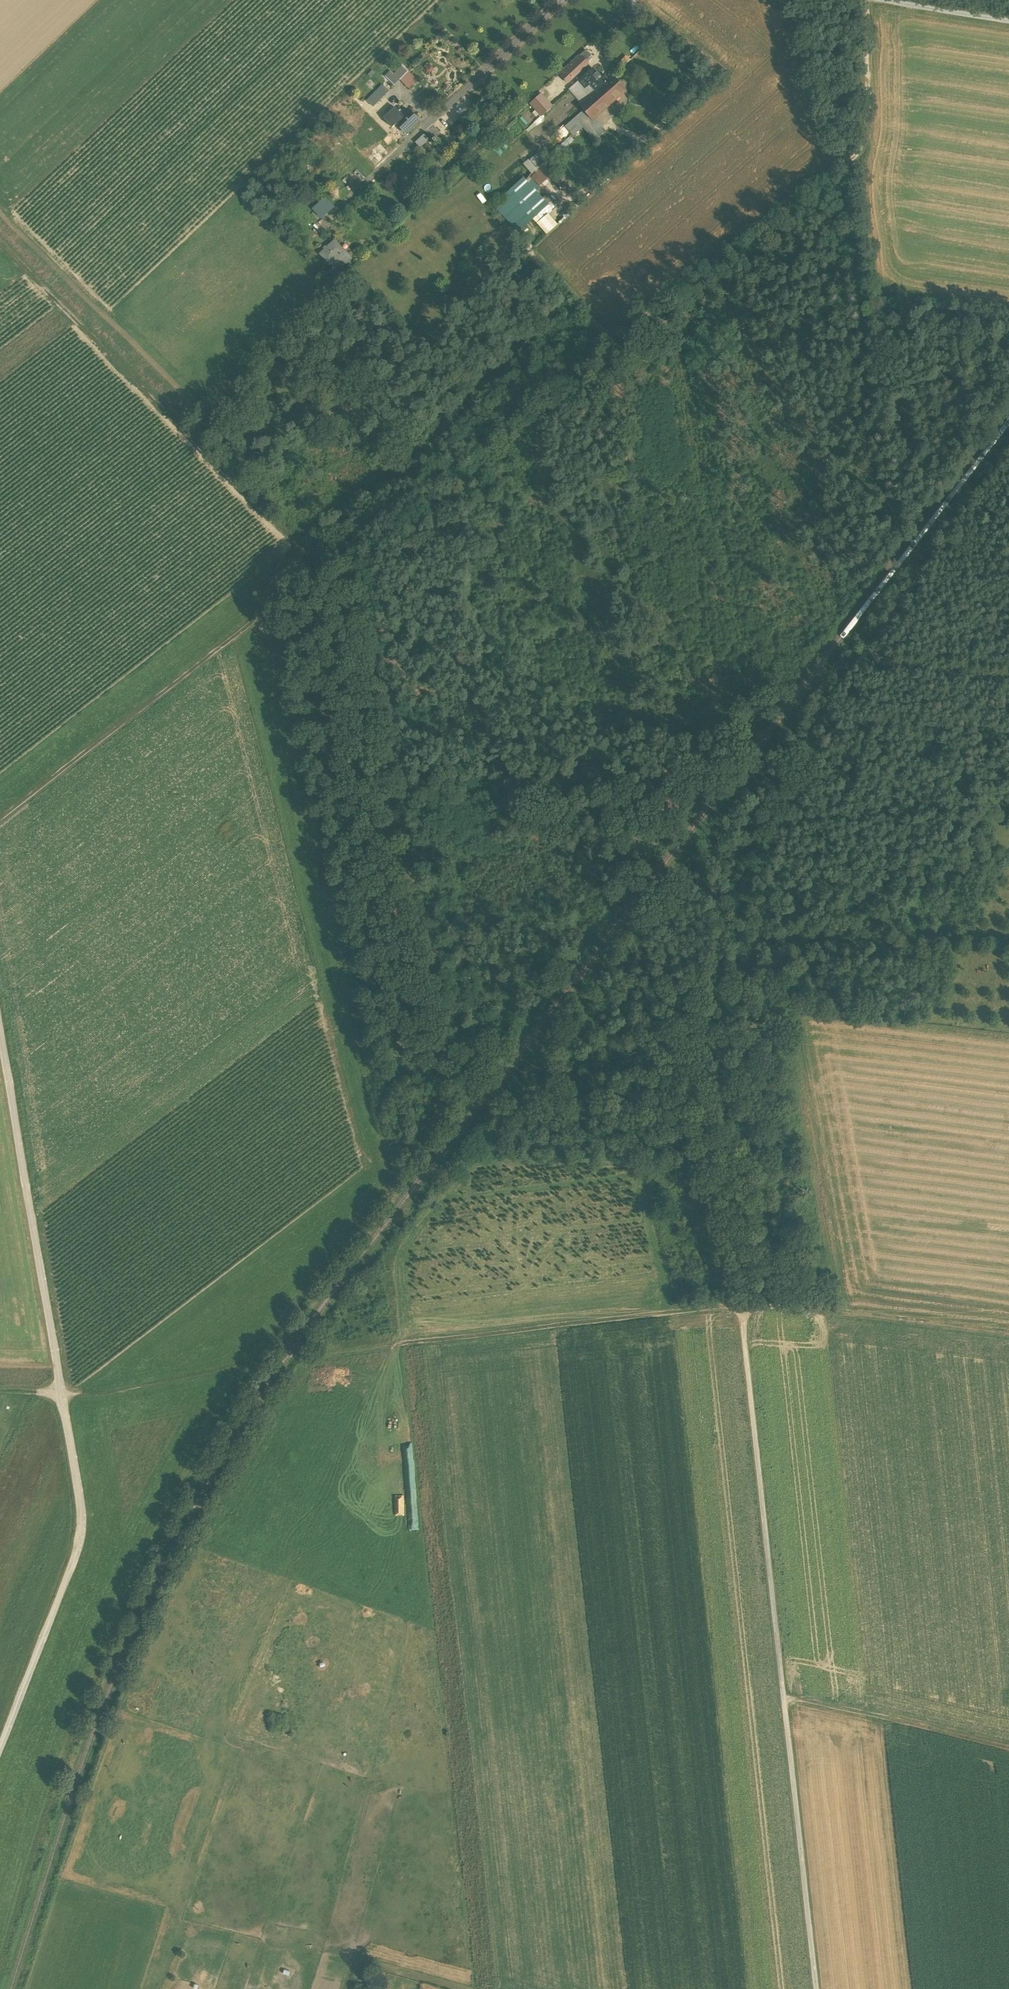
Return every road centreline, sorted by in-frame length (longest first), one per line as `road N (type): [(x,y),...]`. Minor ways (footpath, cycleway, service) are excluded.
road 1 (track): [(327,566),(858,151),(866,132),(865,0)]
road 2 (track): [(261,1366),(386,1182),(259,619)]
road 3 (track): [(817,1988),(747,1305)]
road 4 (track): [(327,566),(0,250)]
road 5 (track): [(316,1356),(747,1305)]
road 6 (track): [(0,820),(327,566)]
road 7 (track): [(0,1014),(65,1395)]
road 8 (track): [(0,1751),(83,1522),(65,1395)]
road 9 (track): [(747,1305),(1008,1332)]
road 10 (track): [(1008,470),(864,664)]
road 11 (track): [(0,1393),(139,1388),(239,1371)]
road 12 (track): [(791,1704),(1008,1757)]
road 13 (track): [(864,664),(1008,685)]
road 14 (track): [(890,0),(1008,19)]

